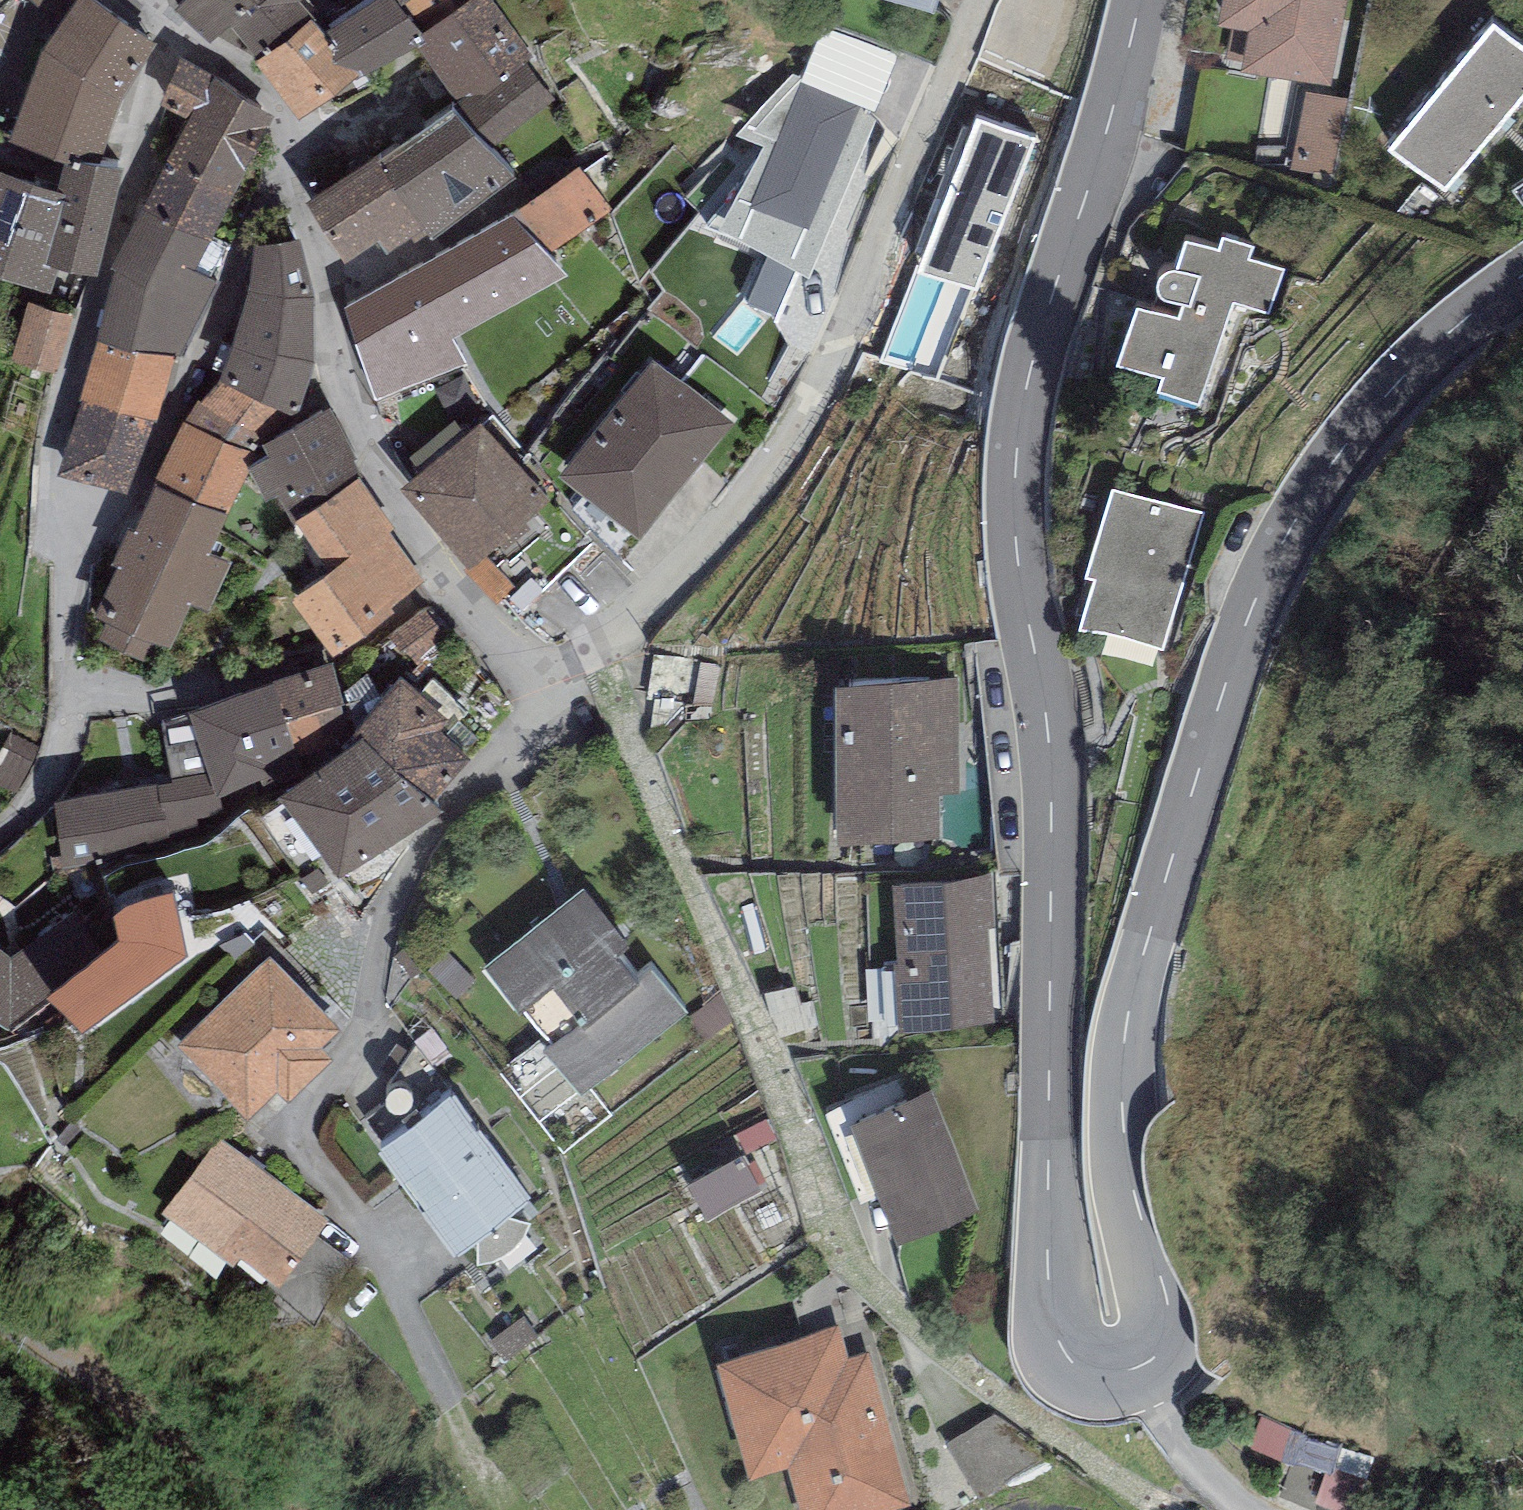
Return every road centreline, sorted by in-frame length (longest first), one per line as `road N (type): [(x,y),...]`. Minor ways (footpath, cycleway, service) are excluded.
road 1 (tertiary): [(1135,1368),(1095,1371),(1069,1357),(1050,1305),(1055,837),(1017,480),(1033,341),(1123,82),(1143,0)]
road 2 (tertiary): [(1522,279),(1422,358),(1338,452),(1277,551),(1252,613),(1152,924),(1124,1047),(1124,1166),(1166,1330),(1153,1359),(1135,1368)]
road 3 (residential): [(548,683),(470,603),(361,425),(280,106),(248,66),(172,25),(144,0)]
road 4 (residential): [(976,0),(845,323),(788,434),(709,542),(548,683)]
road 5 (residential): [(491,761),(389,902),(361,1032),(303,1128),(309,1152),(368,1232),(445,1395)]
road 6 (unclassified): [(0,1307),(290,1509)]
road 7 (unclassified): [(1239,1509),(1135,1368)]
road 8 (residential): [(491,761),(557,875)]

